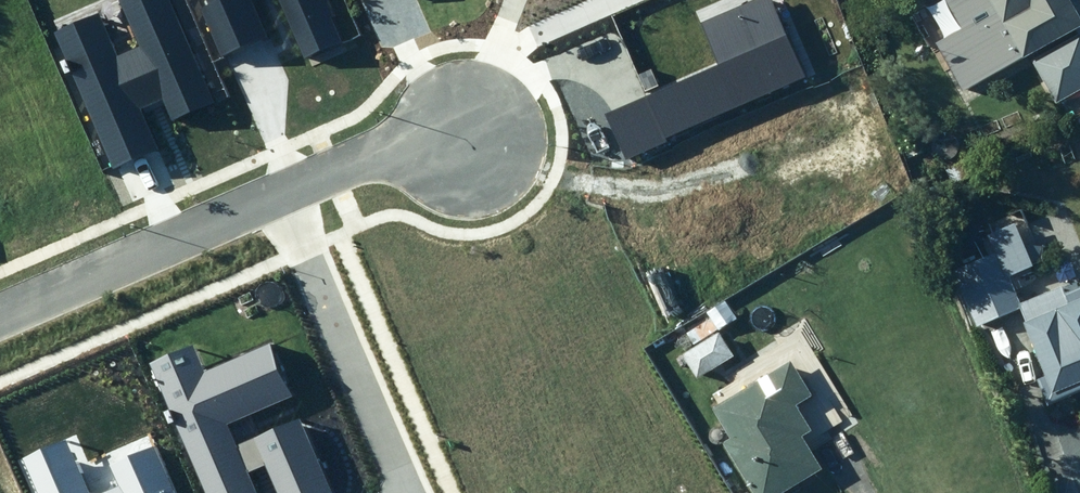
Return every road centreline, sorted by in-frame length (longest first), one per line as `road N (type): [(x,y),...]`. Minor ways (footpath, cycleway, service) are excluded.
road 1 (residential): [(0,336),(292,208)]
road 2 (residential): [(405,492),(415,466),(292,208)]
road 3 (residential): [(292,208),(458,134)]

